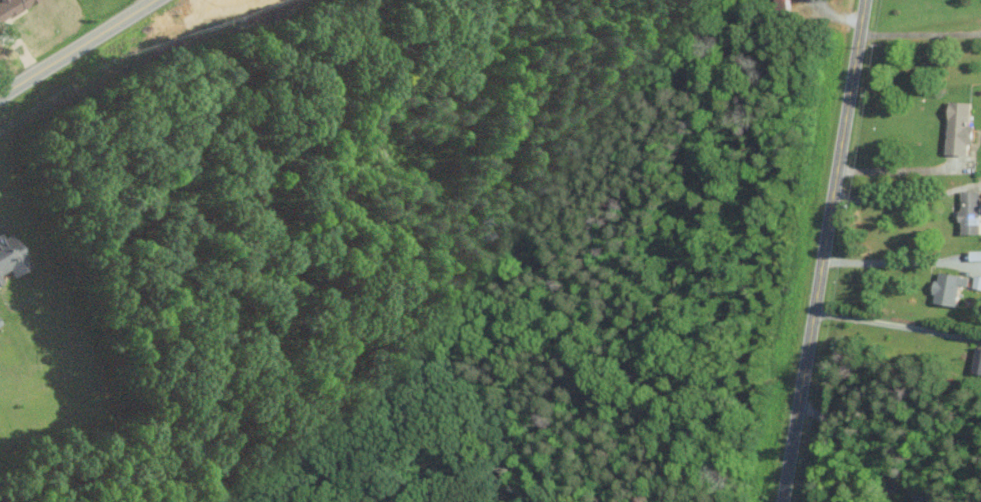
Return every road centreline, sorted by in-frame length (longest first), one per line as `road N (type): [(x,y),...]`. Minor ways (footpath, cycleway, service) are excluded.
road 1 (tertiary): [(782,501),(864,0)]
road 2 (secondary): [(0,98),(157,0)]

